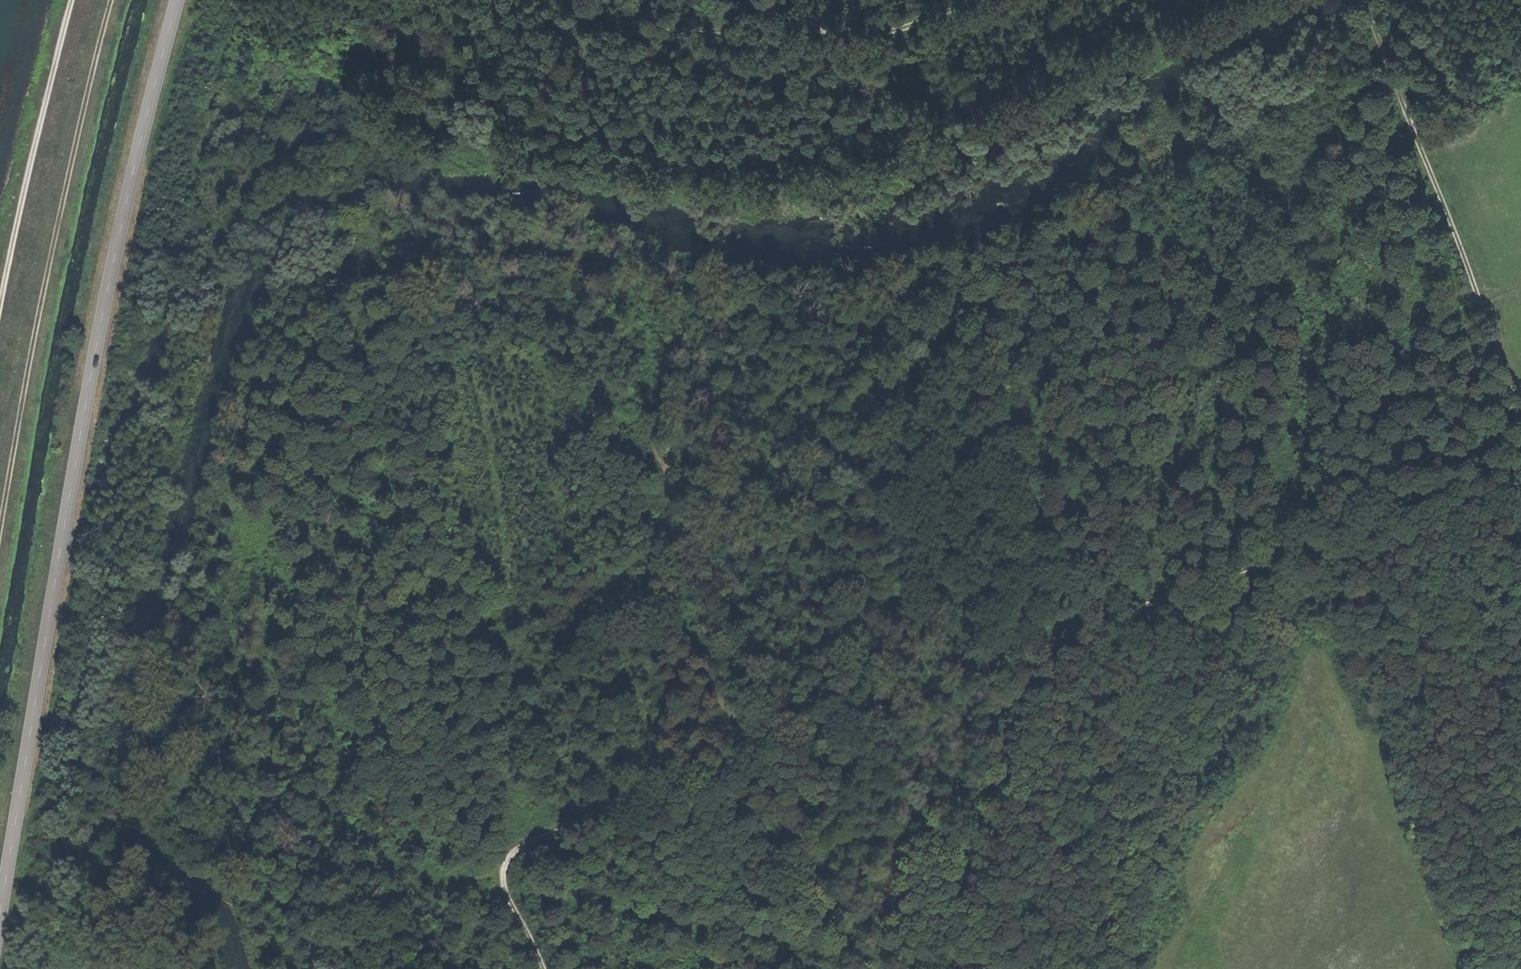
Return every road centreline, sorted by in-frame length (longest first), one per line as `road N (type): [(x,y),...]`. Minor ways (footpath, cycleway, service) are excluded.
road 1 (track): [(547,968),(526,909),(497,866),(796,736),(1520,468)]
road 2 (tertiary): [(179,0),(132,192),(0,946)]
road 3 (track): [(111,0),(92,58),(0,563)]
road 4 (track): [(992,0),(945,21),(720,28),(618,16),(579,0)]
road 5 (track): [(1520,386),(1382,0)]
road 6 (track): [(58,0),(0,274)]
road 7 (track): [(526,909),(665,872)]

